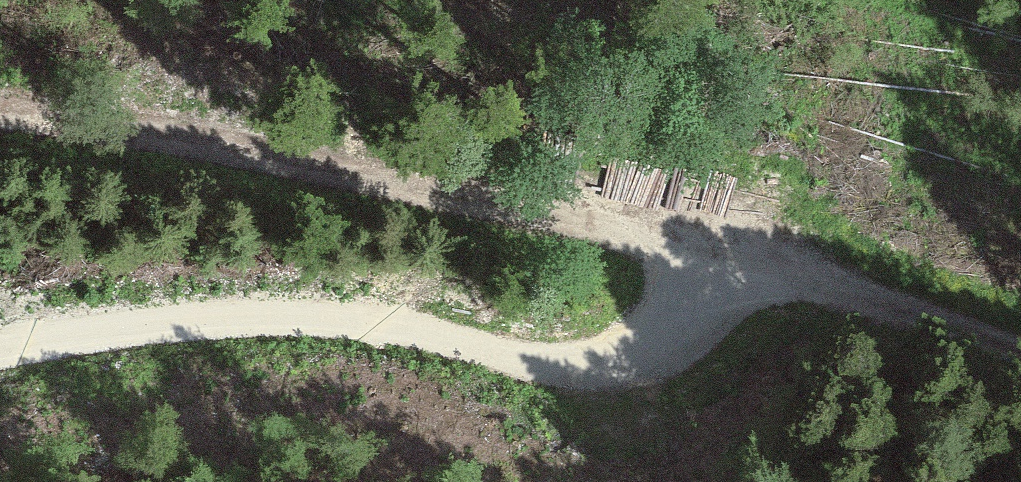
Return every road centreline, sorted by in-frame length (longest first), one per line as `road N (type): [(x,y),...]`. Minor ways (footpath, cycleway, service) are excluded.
road 1 (track): [(0,351),(232,321),(626,357),(701,313),(728,259)]
road 2 (track): [(0,118),(206,145),(370,183),(604,217),(728,259)]
road 3 (track): [(728,259),(1020,352)]

